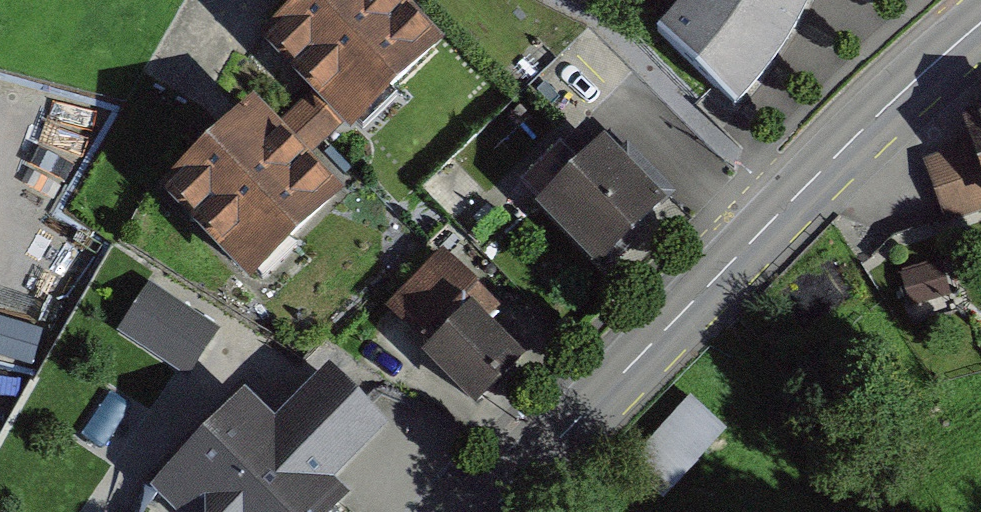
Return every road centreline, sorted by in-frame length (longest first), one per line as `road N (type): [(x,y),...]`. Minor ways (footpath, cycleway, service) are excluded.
road 1 (tertiary): [(493,511),(759,233),(980,23)]

